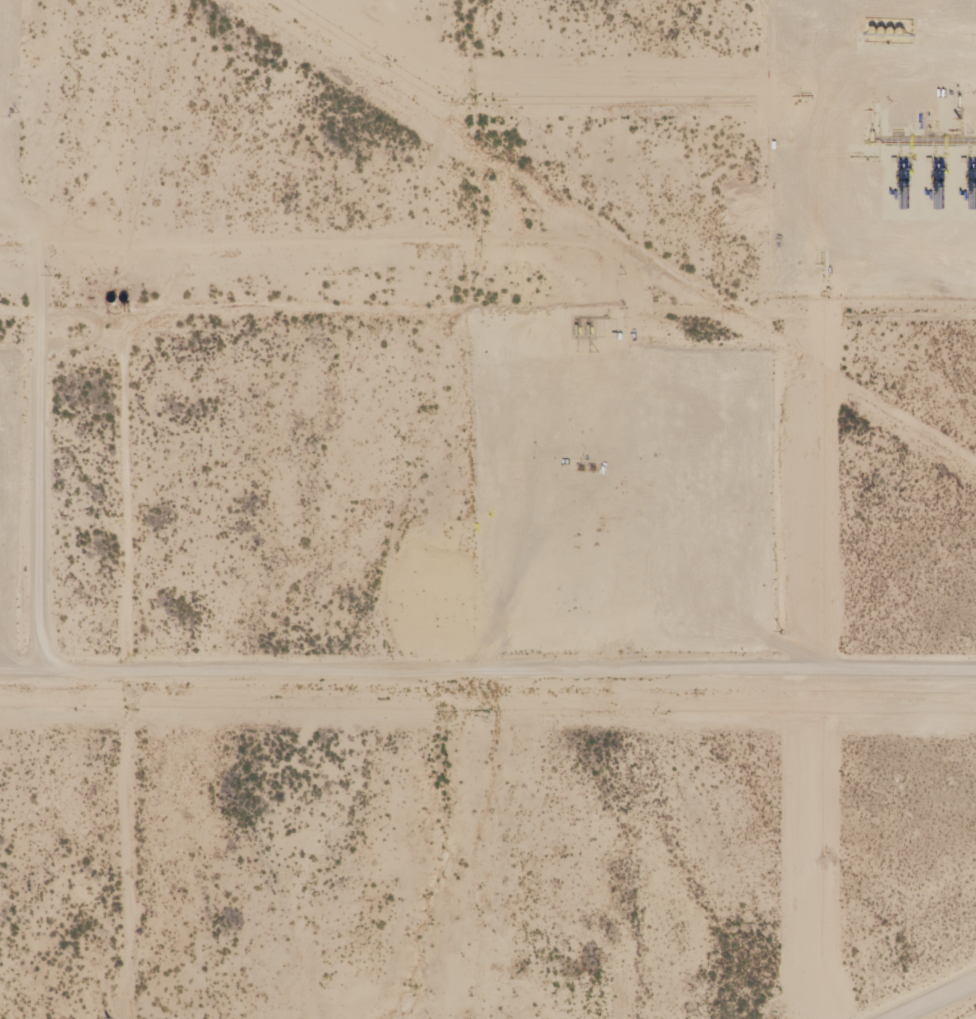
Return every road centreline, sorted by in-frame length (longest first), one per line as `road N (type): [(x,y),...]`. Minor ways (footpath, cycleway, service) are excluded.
road 1 (track): [(0,323),(975,335)]

